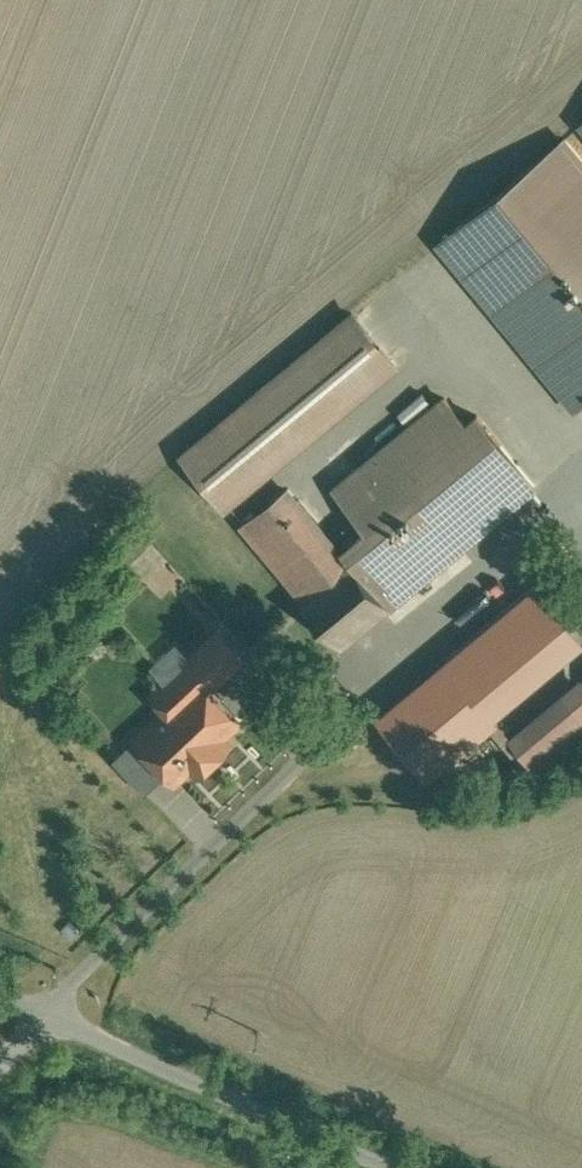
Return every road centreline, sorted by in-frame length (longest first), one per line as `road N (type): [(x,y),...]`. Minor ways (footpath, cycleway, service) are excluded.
road 1 (residential): [(397,1167),(18,983)]

